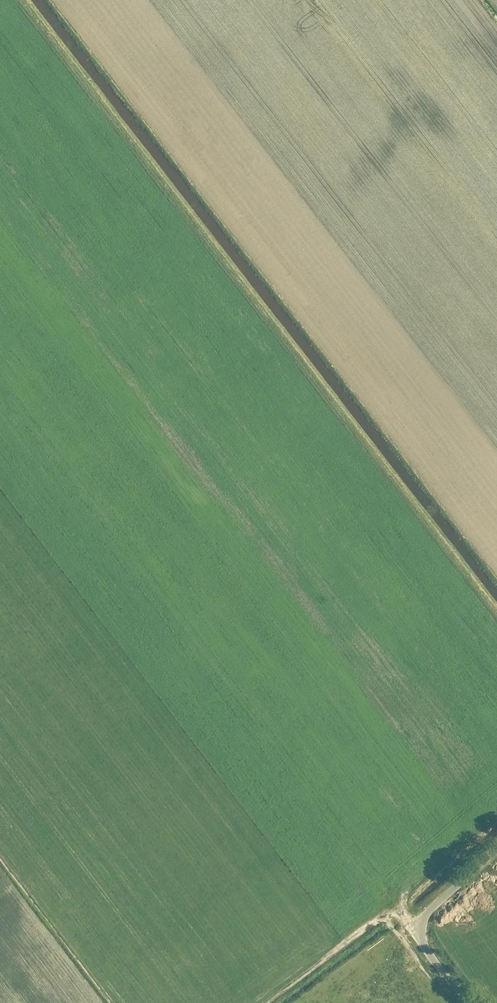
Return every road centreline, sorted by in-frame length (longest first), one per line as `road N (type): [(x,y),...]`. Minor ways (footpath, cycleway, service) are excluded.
road 1 (unclassified): [(469,1002),(420,929),(429,911),(496,852)]

